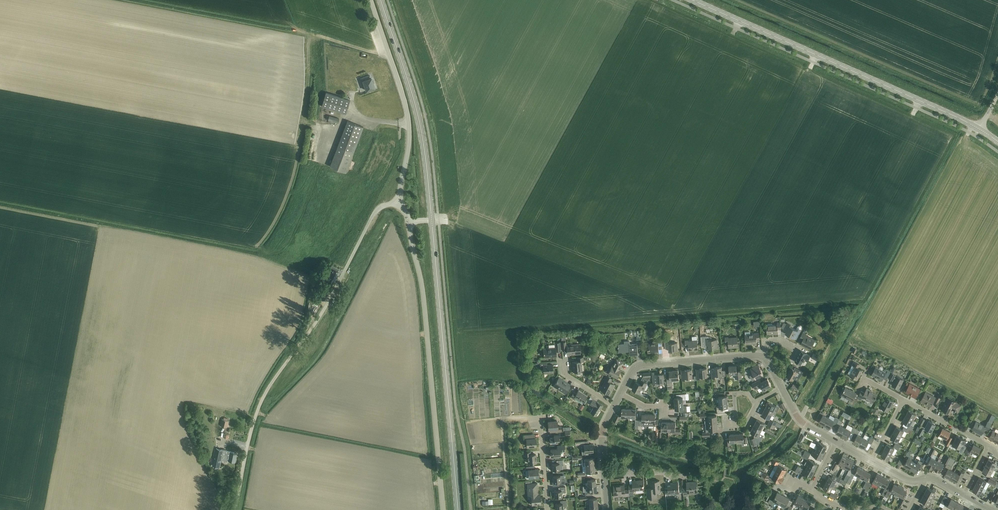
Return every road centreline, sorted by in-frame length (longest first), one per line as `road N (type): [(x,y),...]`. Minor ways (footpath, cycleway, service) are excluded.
road 1 (unclassified): [(235,509),(266,389),(329,302),(377,208),(398,203)]
road 2 (unclassified): [(980,129),(693,0)]
road 3 (primary): [(459,509),(432,219)]
road 4 (unclassified): [(443,509),(424,295),(408,221)]
road 5 (primary): [(432,219),(422,128),(383,0)]
road 6 (unclassified): [(398,203),(412,131),(372,0)]
road 7 (residential): [(763,357),(641,366),(622,393)]

